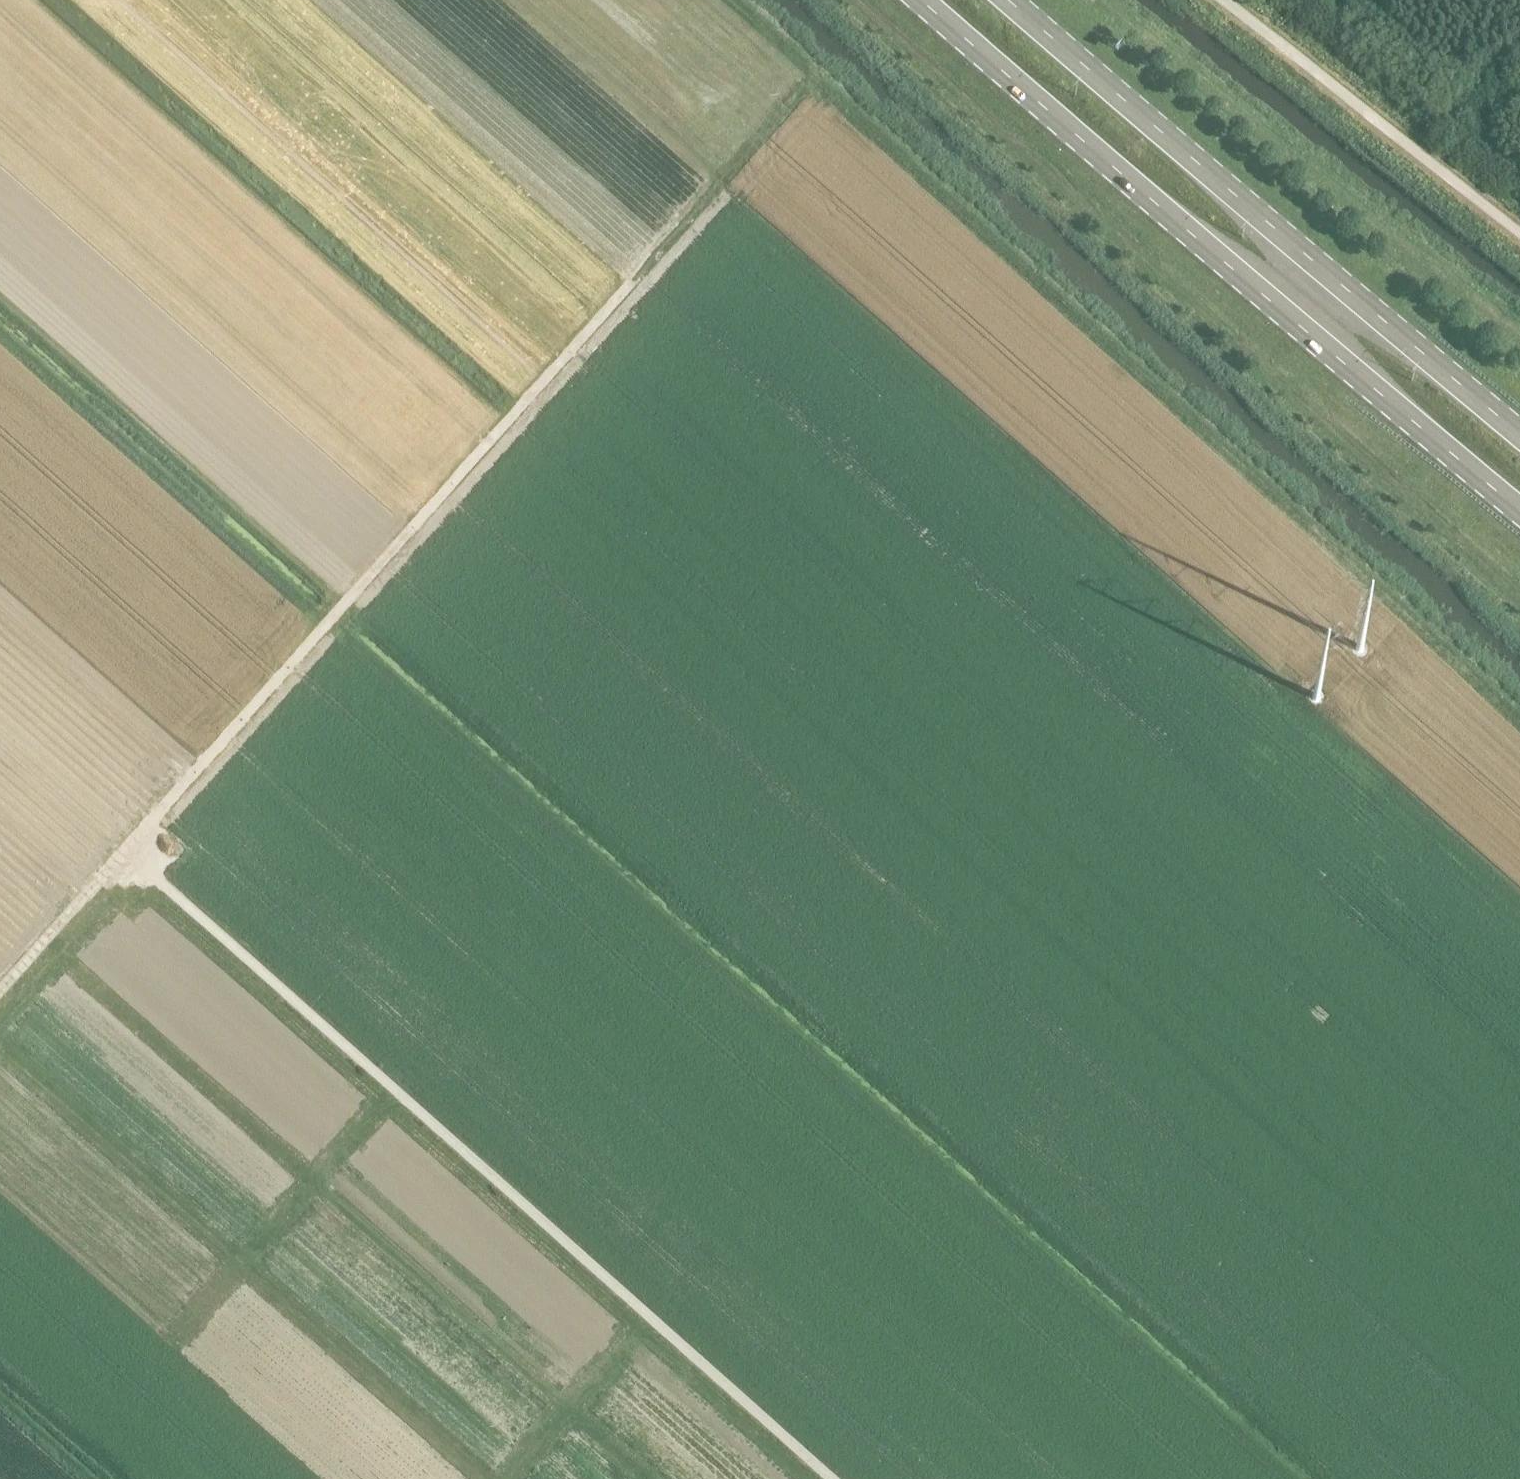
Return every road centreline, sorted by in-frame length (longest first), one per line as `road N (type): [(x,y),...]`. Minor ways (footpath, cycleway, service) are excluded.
road 1 (track): [(835,1478),(126,848)]
road 2 (track): [(676,237),(126,848)]
road 3 (primary): [(924,0),(1519,507)]
road 4 (primary): [(1519,434),(1011,0)]
road 5 (track): [(126,848),(0,990)]

